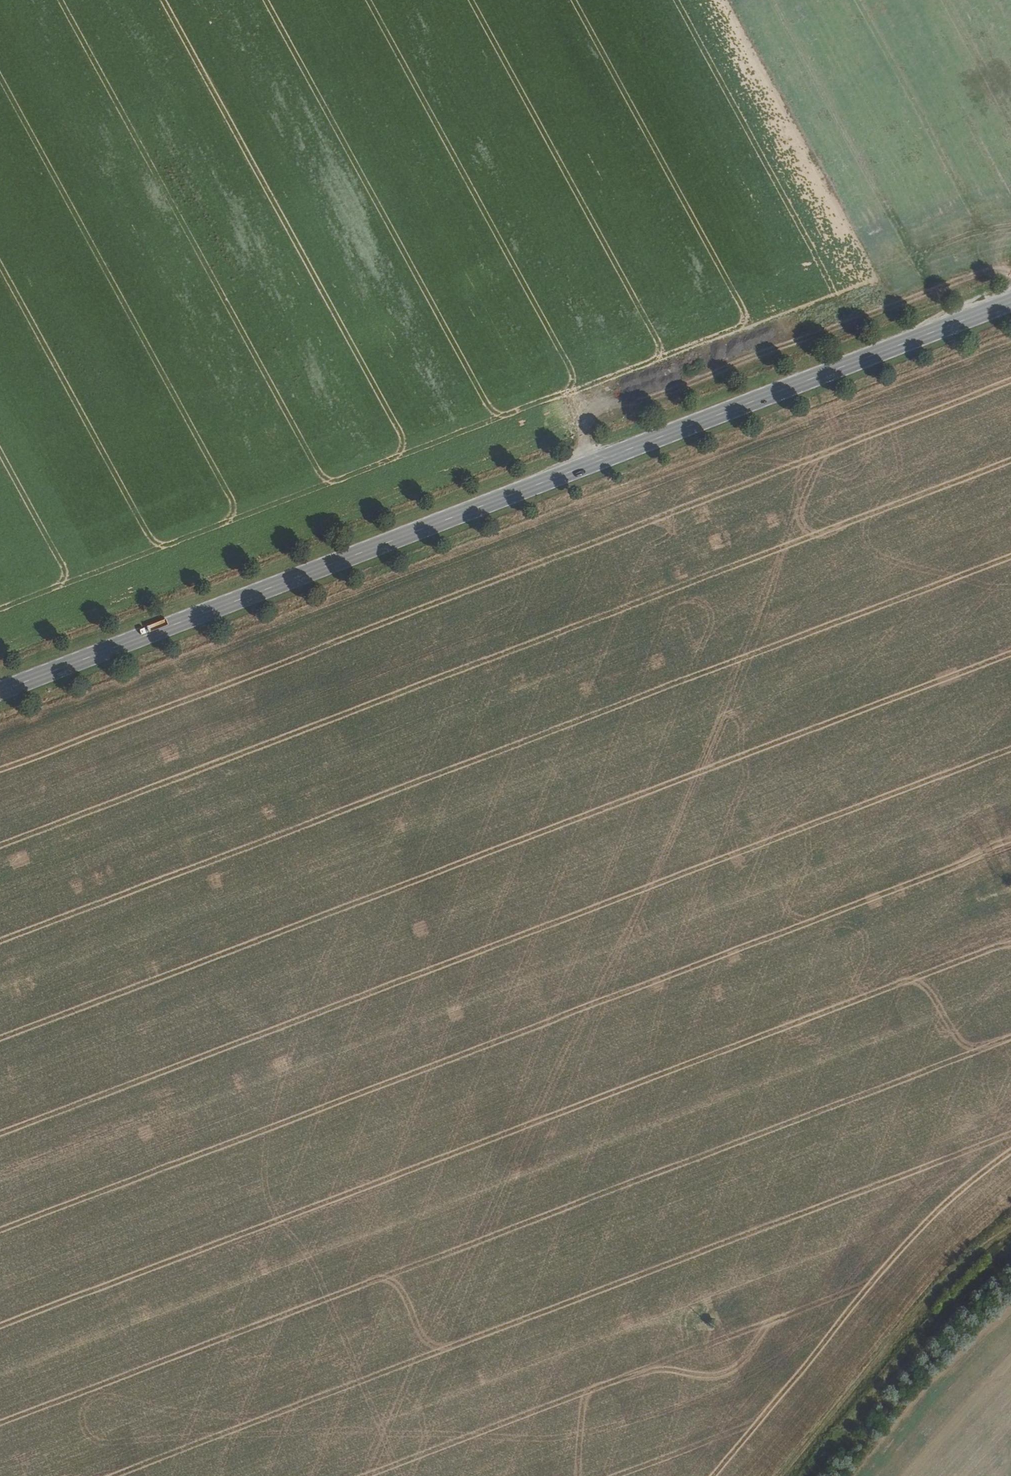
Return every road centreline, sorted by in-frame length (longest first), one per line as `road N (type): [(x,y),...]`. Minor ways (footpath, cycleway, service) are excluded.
road 1 (secondary): [(0,694),(1010,303)]
road 2 (track): [(785,1475),(958,1278),(1010,1234)]

